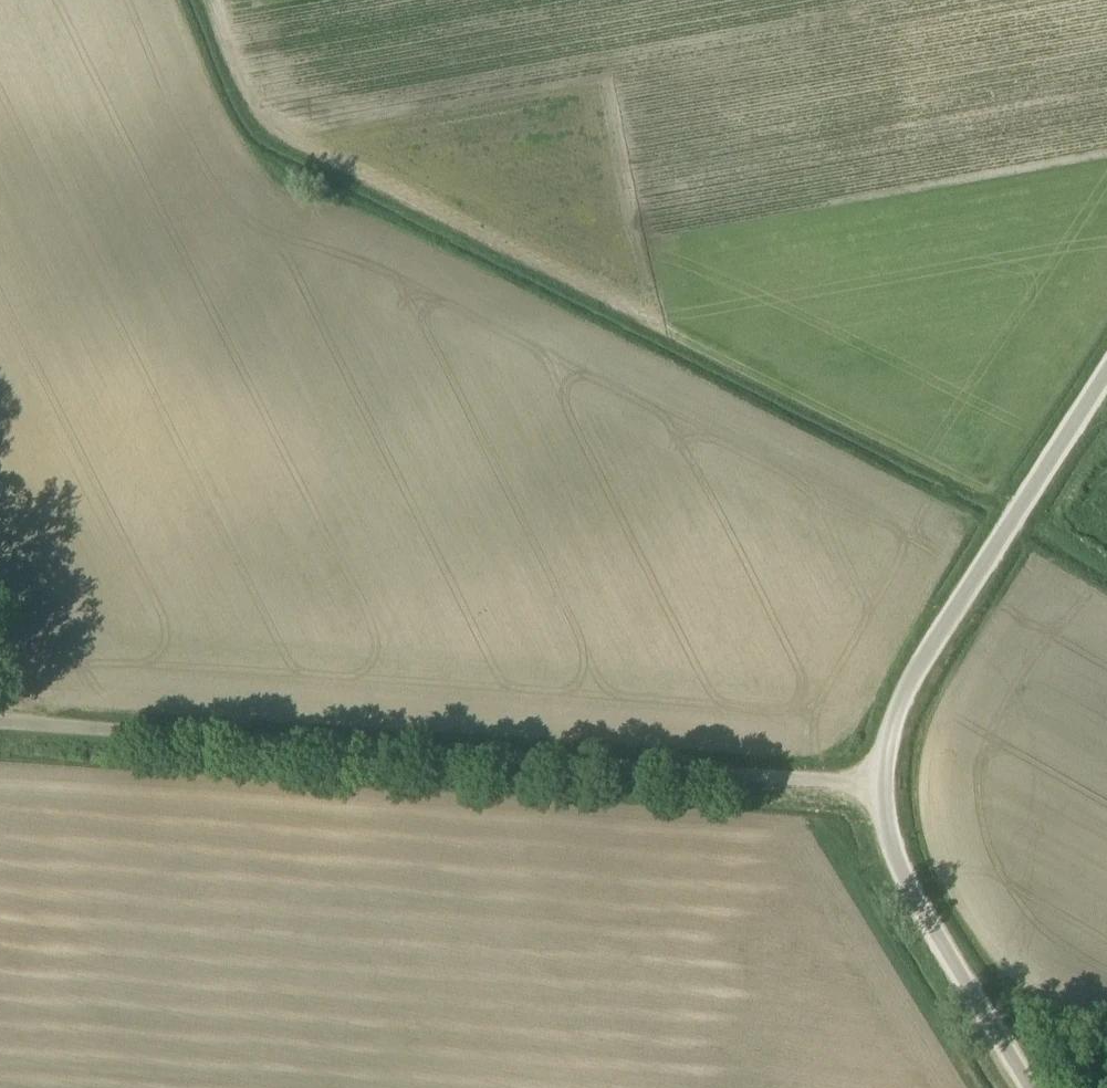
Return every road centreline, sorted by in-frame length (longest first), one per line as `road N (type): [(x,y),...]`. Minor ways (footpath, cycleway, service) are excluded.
road 1 (unclassified): [(878,770),(0,717)]
road 2 (unclassified): [(878,770),(916,661),(1106,366)]
road 3 (unclassified): [(1041,1087),(898,847),(878,770)]

